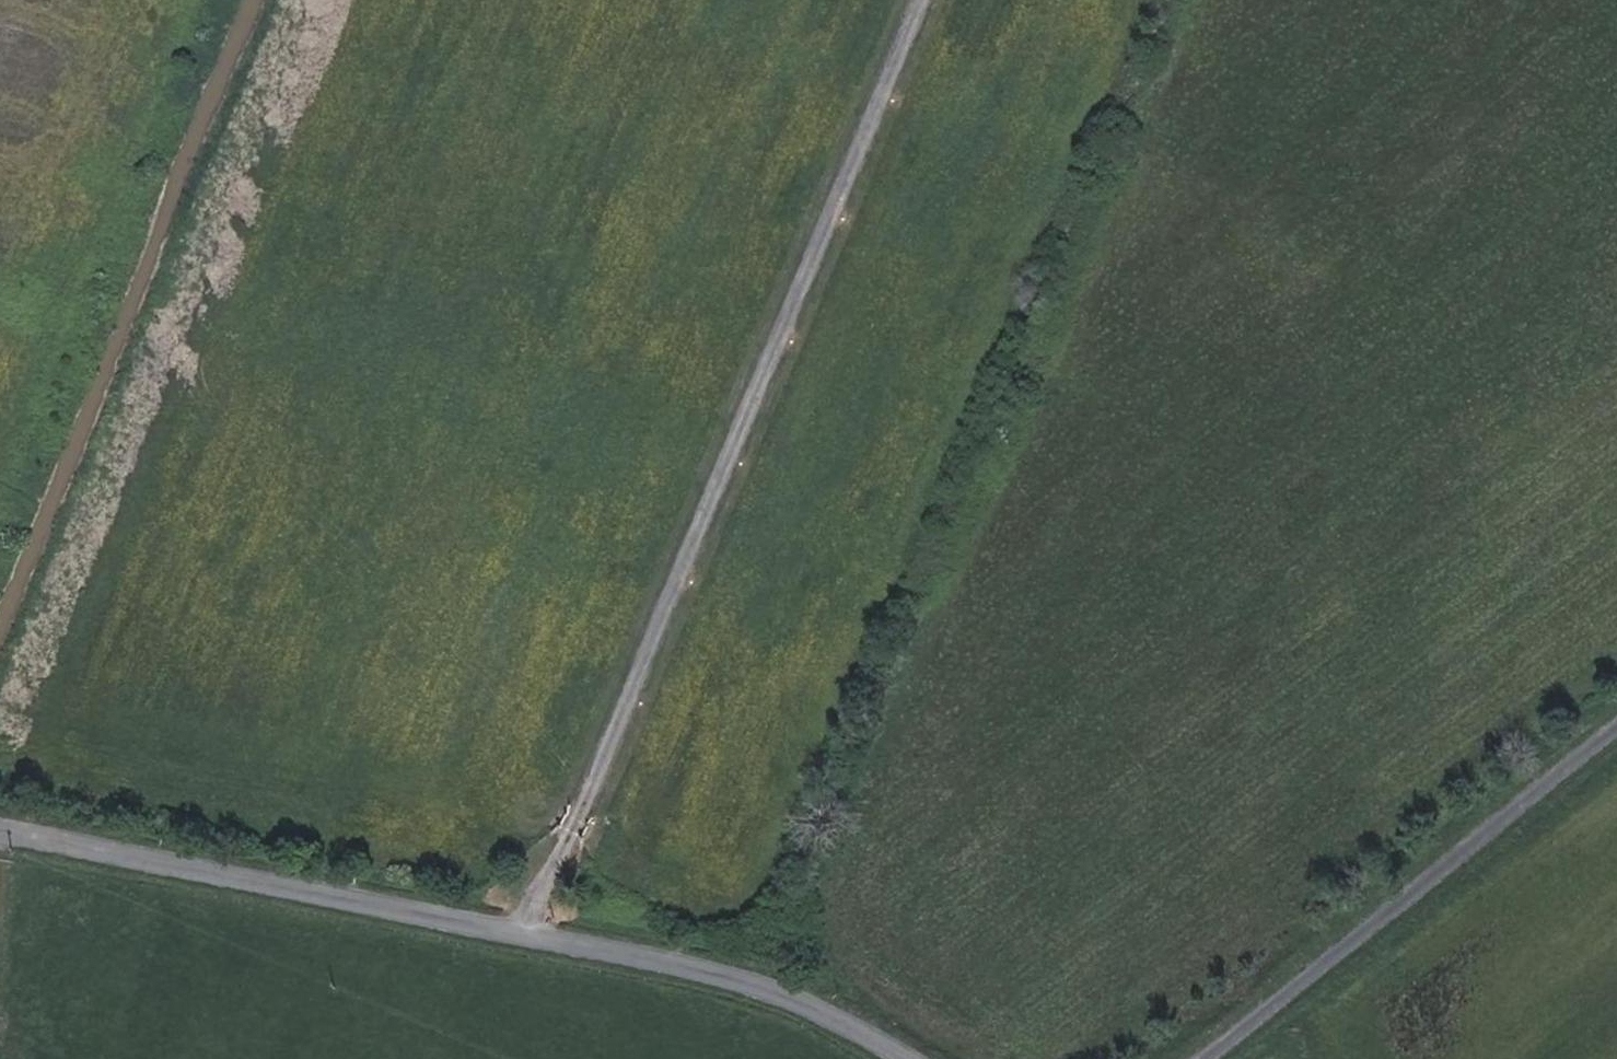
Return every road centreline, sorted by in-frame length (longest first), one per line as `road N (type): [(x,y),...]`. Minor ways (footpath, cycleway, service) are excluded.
road 1 (track): [(531,935),(924,0)]
road 2 (tertiary): [(0,832),(717,975),(793,1000),(906,1058)]

